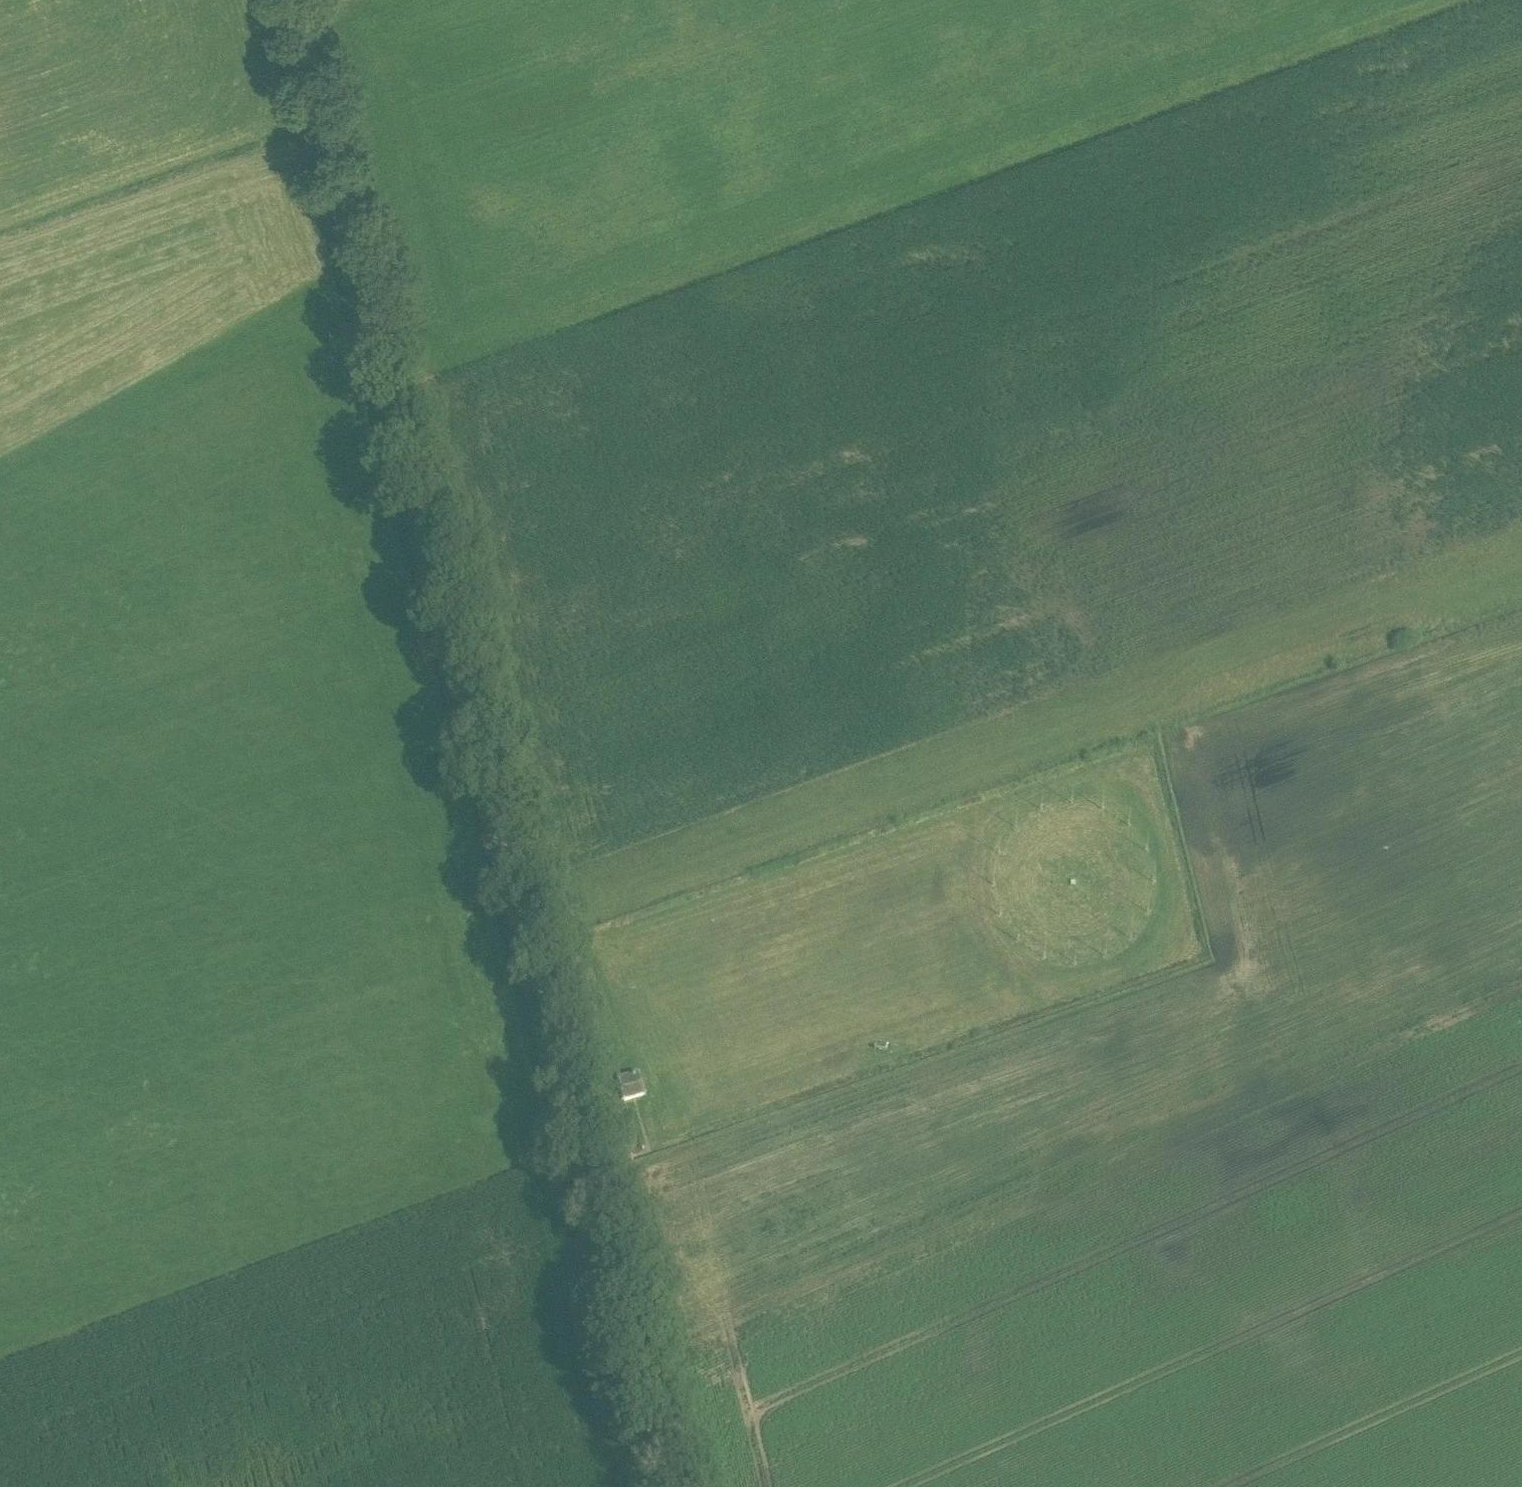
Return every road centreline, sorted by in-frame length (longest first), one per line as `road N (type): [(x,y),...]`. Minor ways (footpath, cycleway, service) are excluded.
road 1 (track): [(294,0),(673,1486)]

